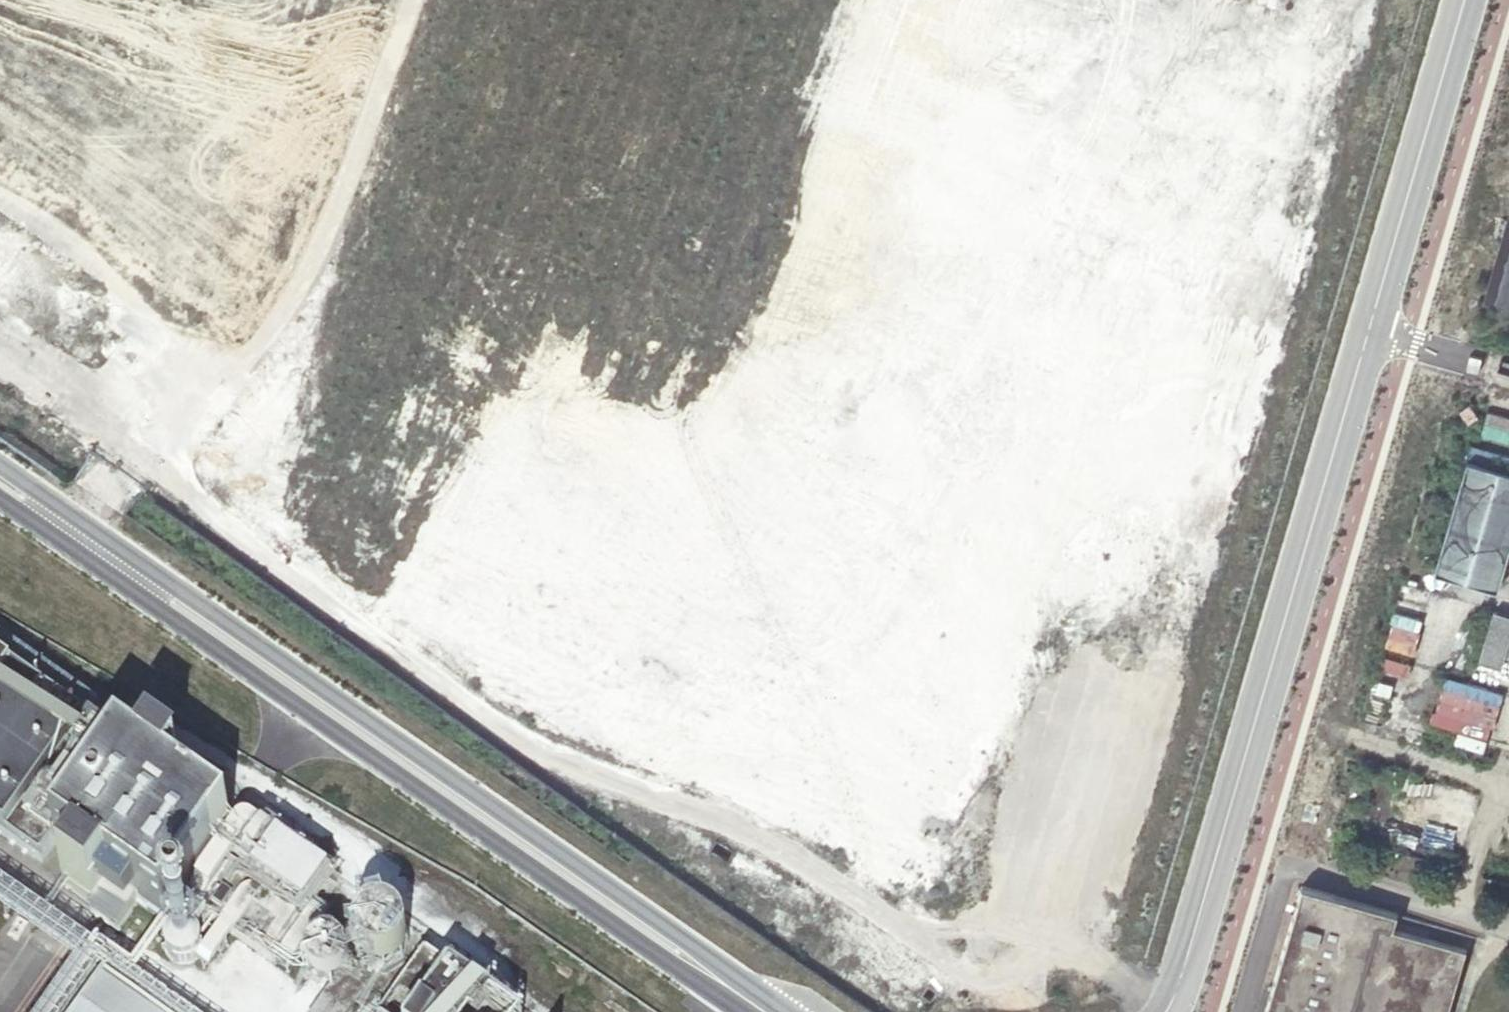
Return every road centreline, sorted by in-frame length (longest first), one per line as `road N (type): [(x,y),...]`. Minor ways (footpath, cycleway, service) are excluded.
road 1 (unclassified): [(0,473),(769,1011)]

